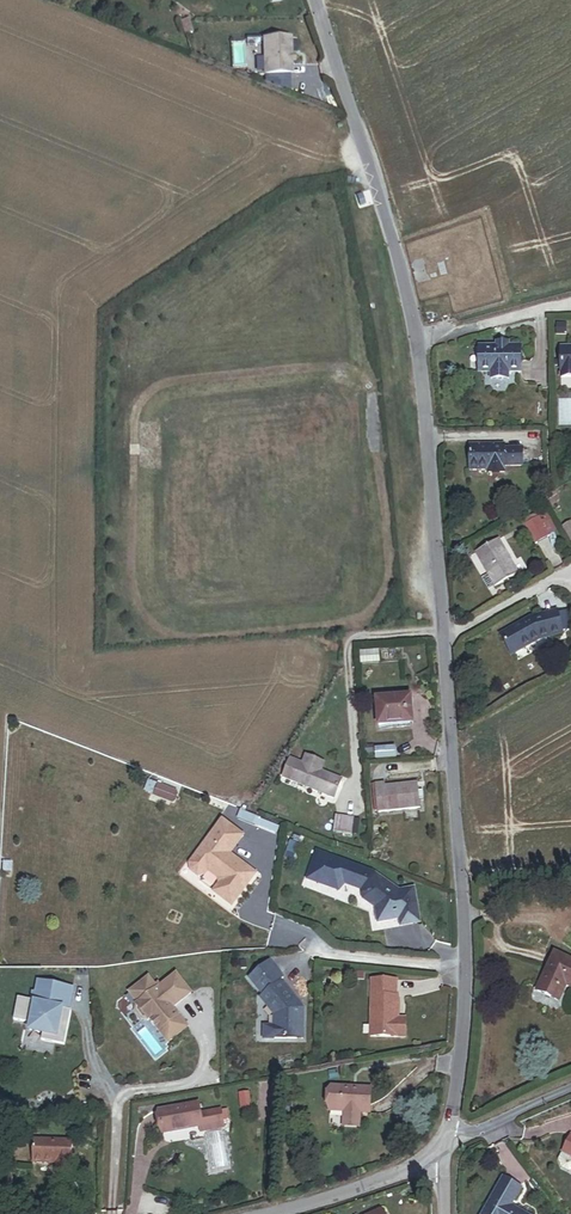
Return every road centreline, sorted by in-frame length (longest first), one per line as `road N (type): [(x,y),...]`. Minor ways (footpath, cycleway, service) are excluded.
road 1 (residential): [(444,1157),(458,1064),(465,913),(418,340),(314,0)]
road 2 (residential): [(444,1157),(279,1213)]
road 3 (residential): [(570,1087),(470,1132),(444,1157)]

